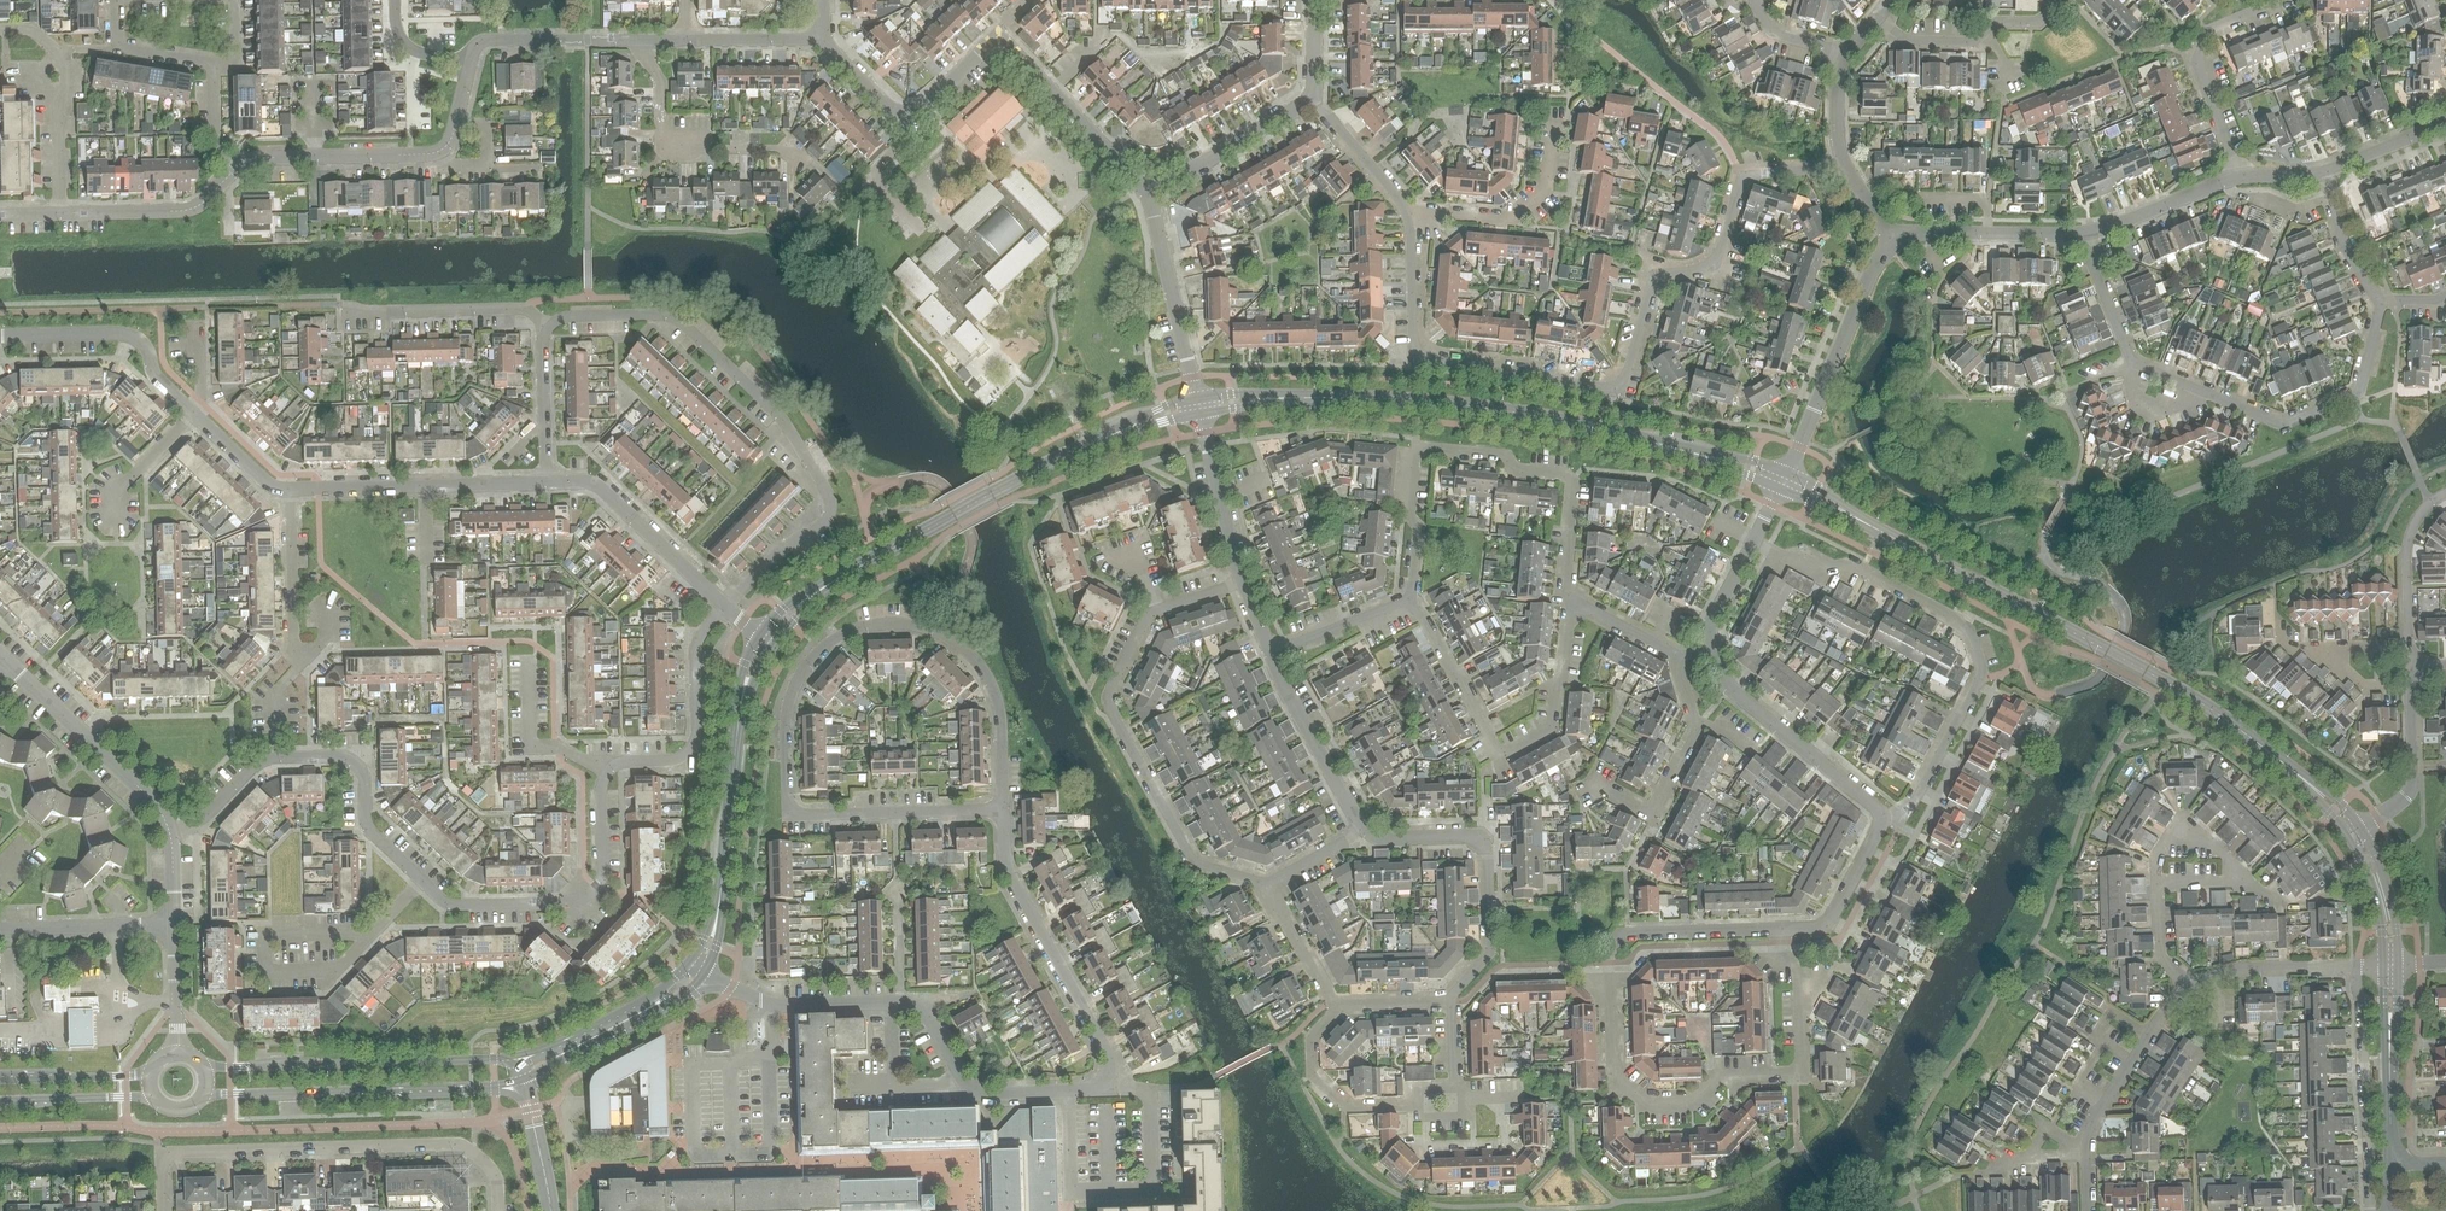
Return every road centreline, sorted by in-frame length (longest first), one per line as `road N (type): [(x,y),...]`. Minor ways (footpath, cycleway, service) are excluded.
road 1 (residential): [(706,971),(773,1004),(909,1004),(930,1022),(970,1094),(1110,1089),(1106,1047),(1009,871),(1003,809)]
road 2 (residential): [(1843,163),(1742,175),(1715,268),(1654,274),(1621,392),(1414,360),(1407,214)]
road 3 (residential): [(422,881),(456,906),(584,903),(602,884),(604,775),(622,762),(674,760),(691,747),(697,644),(726,607)]
road 4 (residential): [(948,637),(880,623),(844,634),(815,656),(788,710),(788,816),(1003,809)]
road 5 (residential): [(726,607),(830,511),(829,495),(782,418),(670,316),(574,317),(550,327)]
road 6 (residential): [(2380,305),(2359,394),(2282,425),(2132,363),(2084,232)]
road 7 (residential): [(1881,817),(1912,806),(1983,671),(1972,633),(1854,561),(1834,565),(1804,549),(1783,555),(1754,540)]
road 8 (residential): [(1609,969),(1620,1082),(1648,1107),(1695,1106),(1722,1077),(1803,1075),(1800,977),(1780,952),(1779,929)]
road 9 (residential): [(498,1210),(492,1170),(457,1143),(161,1153),(163,1210)]
road 10 (residential): [(1406,600),(1417,530),(1408,519),(1415,457),(1431,446),(1508,455),(1516,467),(1576,480),(1570,596)]
road 11 (residential): [(1570,596),(1551,728),(1500,756),(1406,600)]
road 12 (tertiary): [(1321,398),(1480,407),(1675,449)]
road 13 (residential): [(1156,609),(1107,702),(1194,860),(1264,881)]
road 14 (residential): [(0,336),(136,338),(155,374),(193,414),(260,477),(290,489)]
road 15 (residential): [(170,834),(209,813),(262,760),(340,757),(365,778),(370,830),(422,881)]
road 16 (tertiary): [(203,1096),(472,1089),(523,1081)]
road 17 (tertiary): [(517,1057),(202,1067)]
road 18 (residential): [(232,172),(252,158),(438,152),(451,139),(469,64)]
road 19 (residential): [(1451,1002),(1491,953),(1488,845),(1476,835),(1383,838),(1365,830)]
road 20 (tertiary): [(849,572),(1098,440)]
road 21 (residential): [(801,159),(790,150),(661,150),(661,81),(642,40)]
road 22 (residential): [(290,489),(546,482)]
road 23 (residential): [(2088,1210),(2091,1125),(2161,1013),(2189,987)]
road 24 (residential): [(1786,472),(1869,276),(1896,244)]
road 25 (residential): [(2357,963),(2371,1210)]
road 26 (residential): [(170,834),(158,807),(5,659)]
road 27 (residential): [(1881,817),(1733,691),(1714,647)]
road 28 (residential): [(63,214),(69,58),(32,27),(0,28)]
road 29 (residential): [(823,39),(888,109),(907,115),(997,36)]
road 30 (residential): [(2240,177),(2195,62),(2210,28),(2279,0)]
road 31 (residential): [(546,482),(599,486),(726,607)]
road 32 (tertiary): [(1908,545),(2107,650)]
road 33 (residential): [(997,36),(1148,194)]
road 34 (tertiary): [(523,1081),(688,993),(706,971)]
road 35 (residential): [(1407,214),(1506,221),(1547,187),(1553,126)]
road 36 (residential): [(1197,398),(1148,194)]
road 37 (residential): [(1876,16),(1907,41),(1974,42),(1996,21),(2037,21),(2059,0)]
road 38 (residential): [(550,327),(525,309),(349,312)]
road 39 (residential): [(364,942),(352,932),(265,934),(271,971),(337,970)]
road 40 (residential): [(1365,830),(1270,653)]
road 41 (tertiary): [(692,962),(622,1014),(517,1057)]
road 42 (residential): [(1609,969),(1609,946),(1620,934),(1779,929)]
road 43 (residential): [(1419,1104),(1350,1107),(1313,1073),(1312,1038),(1336,1005)]
road 44 (residential): [(1148,194),(1314,98)]
road 45 (residential): [(1003,809),(995,694),(972,656),(948,637)]
road 46 (residential): [(1896,244),(1928,233),(2084,232)]
road 47 (residential): [(469,64),(477,45),(491,39),(642,40)]
road 48 (residential): [(2360,828),(2403,799),(2411,784),(2411,690),(2419,670)]
road 49 (residential): [(63,214),(193,208),(232,172)]
road 50 (tertiary): [(2261,746),(2107,650)]
road 51 (residential): [(302,662),(294,655),(290,489)]
road 52 (residential): [(1650,813),(1696,729),(1676,654)]
road 53 (residential): [(1242,581),(1200,413)]
road 54 (residential): [(0,929),(173,924)]
road 55 (residential): [(2189,987),(2234,968),(2357,963)]
road 56 (residential): [(1779,929),(1825,927),(1881,817)]
road 57 (residential): [(2409,646),(2407,544),(2422,512),(2445,492)]
road 58 (residential): [(2084,232),(2240,177)]
road 59 (residential): [(546,482),(543,344),(550,327)]
road 60 (secondary): [(0,1101),(156,1098)]
road 61 (secondary): [(153,1070),(0,1080)]
road 62 (residential): [(1407,214),(1314,98)]
road 63 (residential): [(2324,171),(2347,248),(2380,305)]
road 64 (residential): [(1270,653),(1406,600)]
road 65 (residential): [(1264,881),(1336,1005)]
road 66 (tertiary): [(2390,1105),(2397,962)]
road 67 (tertiary): [(2383,963),(2390,1105)]
road 68 (tertiary): [(1908,545),(1786,472)]
road 69 (residential): [(2243,873),(2204,836),(2169,835),(2156,856),(2157,884)]
road 70 (residential): [(210,62),(115,46),(114,1)]
road 71 (tertiary): [(1779,488),(1908,545)]
road 72 (tertiary): [(2397,962),(2392,903),(2360,828)]
road 73 (residential): [(685,40),(823,39)]
road 74 (tertiary): [(706,971),(720,935),(726,838)]
road 75 (tertiary): [(2348,836),(2379,908),(2383,963)]
road 76 (tertiary): [(551,1210),(523,1081)]
road 77 (residential): [(2324,171),(2445,121)]
road 78 (residential): [(178,1054),(173,924)]
road 79 (tertiary): [(726,838),(708,929),(692,962)]
road 80 (tertiary): [(2360,828),(2329,794),(2261,746)]
road 81 (tertiary): [(2261,746),(2348,836)]
road 82 (tertiary): [(1321,398),(1197,398)]
road 83 (tertiary): [(1200,413),(1321,398)]
road 84 (residential): [(1676,654),(1570,596)]

